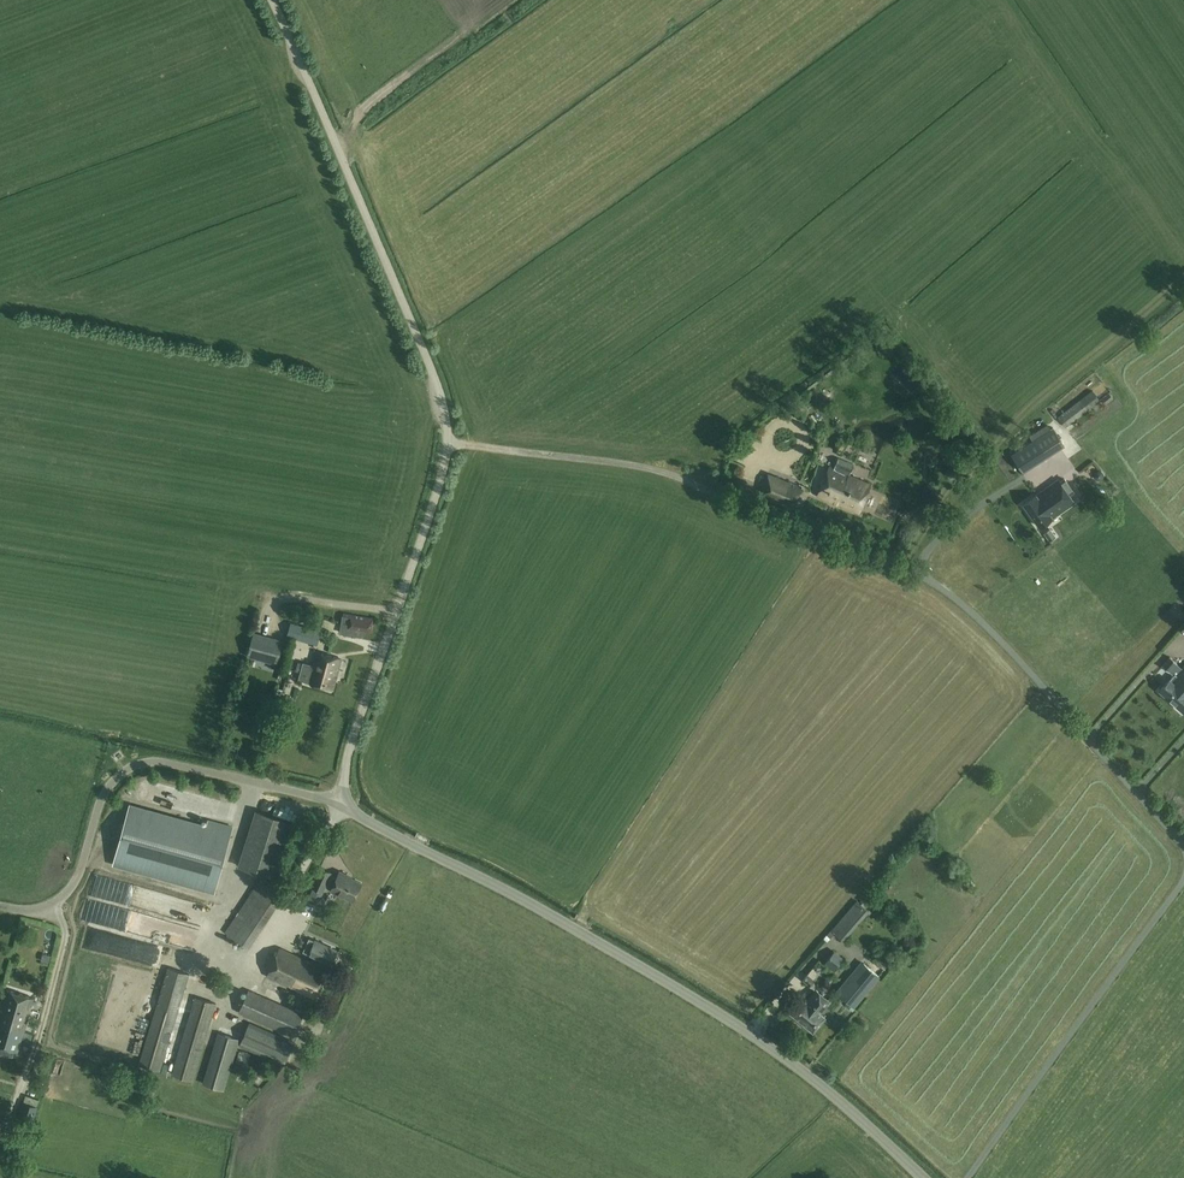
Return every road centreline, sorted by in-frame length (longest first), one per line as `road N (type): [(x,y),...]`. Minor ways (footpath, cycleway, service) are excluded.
road 1 (unclassified): [(1183,848),(989,627),(918,573),(656,470),(446,443)]
road 2 (unclassified): [(924,1177),(761,1040),(578,929),(363,819),(345,798)]
road 3 (unclassified): [(446,443),(434,373),(271,0)]
road 4 (unclassified): [(0,905),(46,908),(69,884),(104,790),(125,768),(157,759),(345,798)]
road 5 (unclassified): [(345,798),(350,746),(438,502),(446,443)]
road 6 (unclassified): [(967,1177),(1183,878)]

